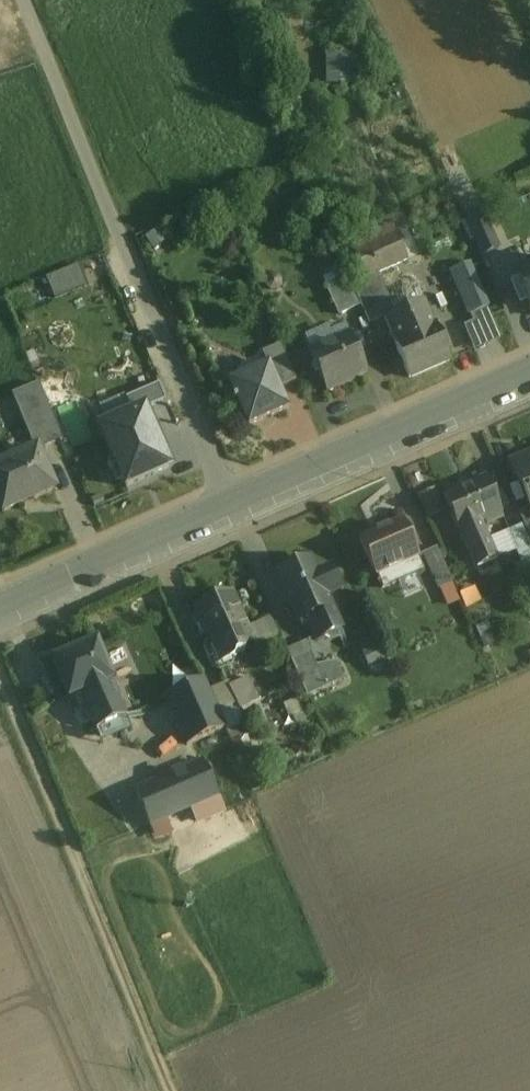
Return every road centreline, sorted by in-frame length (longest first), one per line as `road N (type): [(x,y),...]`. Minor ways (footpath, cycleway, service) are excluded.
road 1 (unclassified): [(229,506),(26,0)]
road 2 (track): [(0,680),(173,1090)]
road 3 (secondary): [(529,375),(229,506)]
road 4 (secondary): [(229,506),(0,607)]

